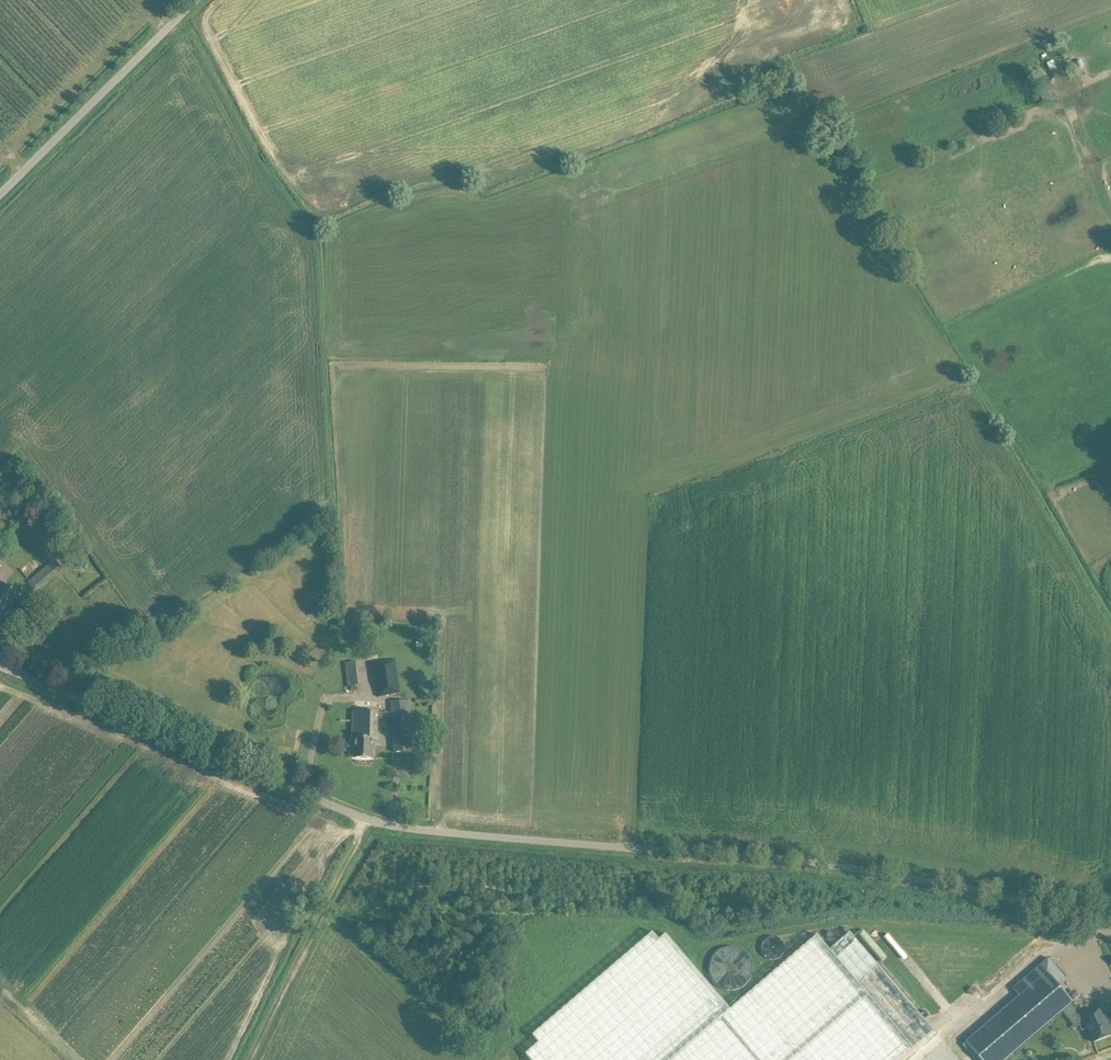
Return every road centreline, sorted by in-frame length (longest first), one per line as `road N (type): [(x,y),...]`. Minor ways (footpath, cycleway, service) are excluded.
road 1 (unclassified): [(1108,928),(986,893),(826,864),(367,820),(0,665)]
road 2 (unclassified): [(0,195),(198,0)]

